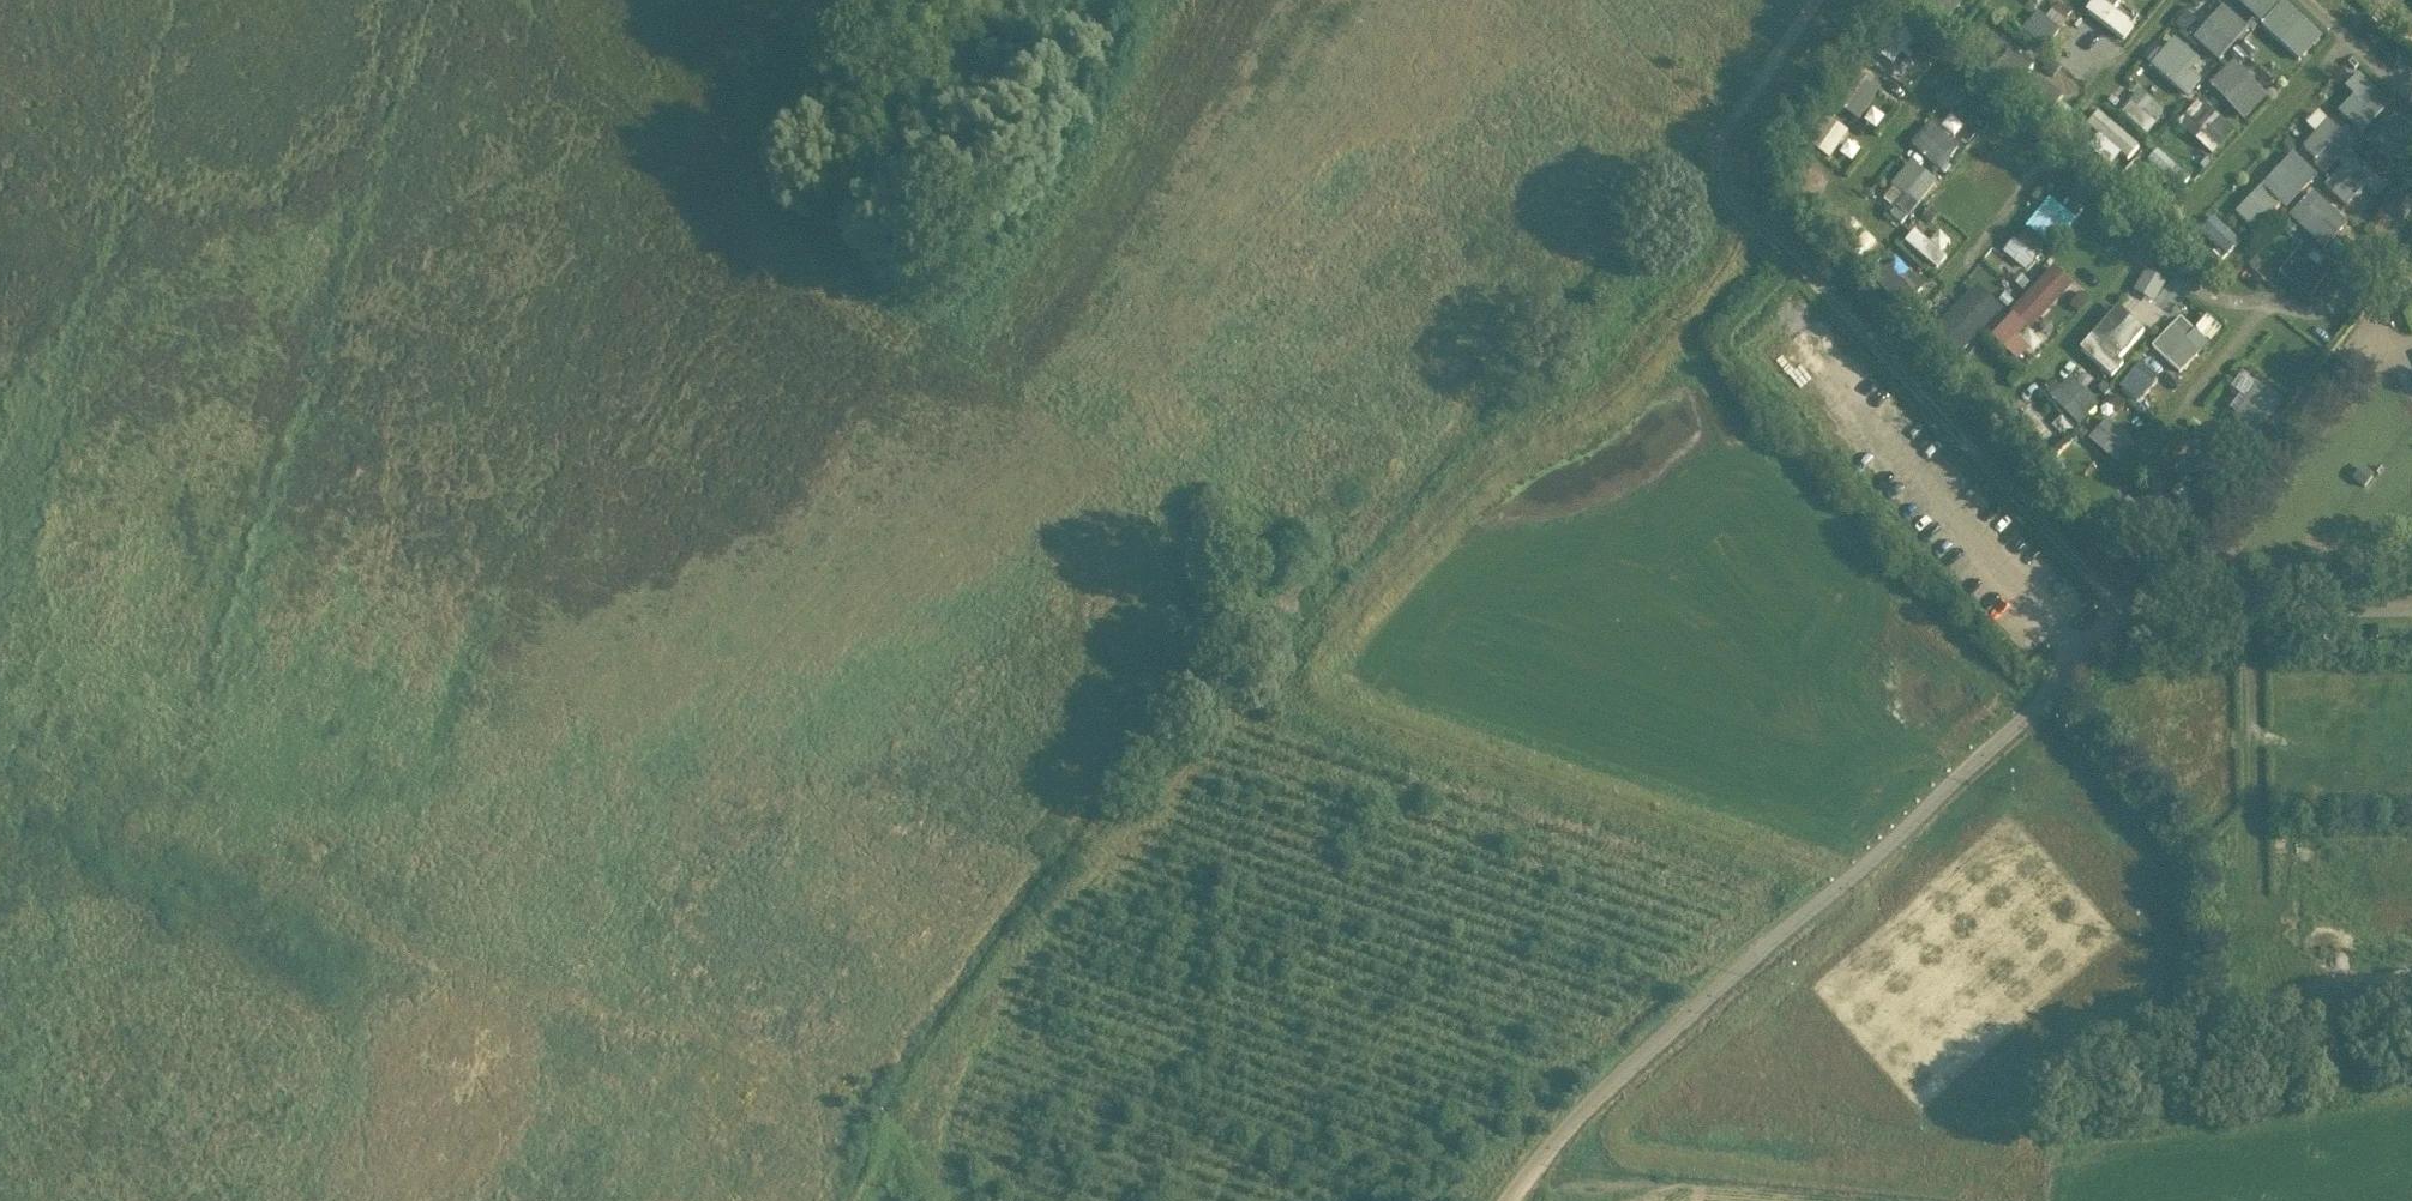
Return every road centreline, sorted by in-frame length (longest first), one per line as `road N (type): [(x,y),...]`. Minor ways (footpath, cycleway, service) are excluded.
road 1 (unclassified): [(1521,1200),(1746,977),(2144,617)]
road 2 (track): [(2144,617),(1784,251),(1739,220),(1724,191),(1717,163),(1734,127),(1815,0)]

